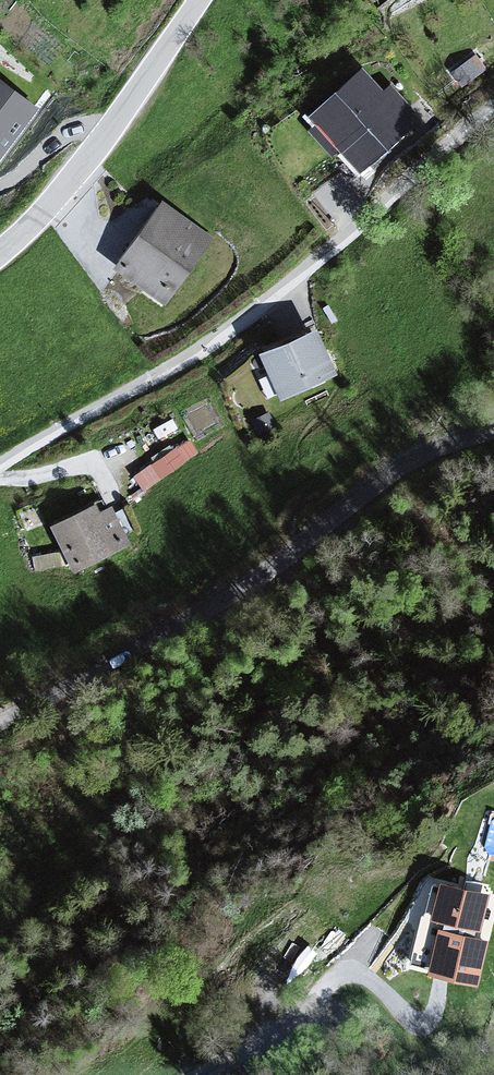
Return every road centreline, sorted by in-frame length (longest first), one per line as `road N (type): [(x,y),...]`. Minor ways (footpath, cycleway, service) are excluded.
road 1 (unclassified): [(0,468),(176,369),(272,300),(493,111)]
road 2 (unclassified): [(0,726),(209,612),(352,501),(424,458),(493,435)]
road 3 (tertiary): [(0,253),(139,88),(198,0)]
road 4 (residential): [(209,1074),(294,1030),(334,980),(348,974)]

